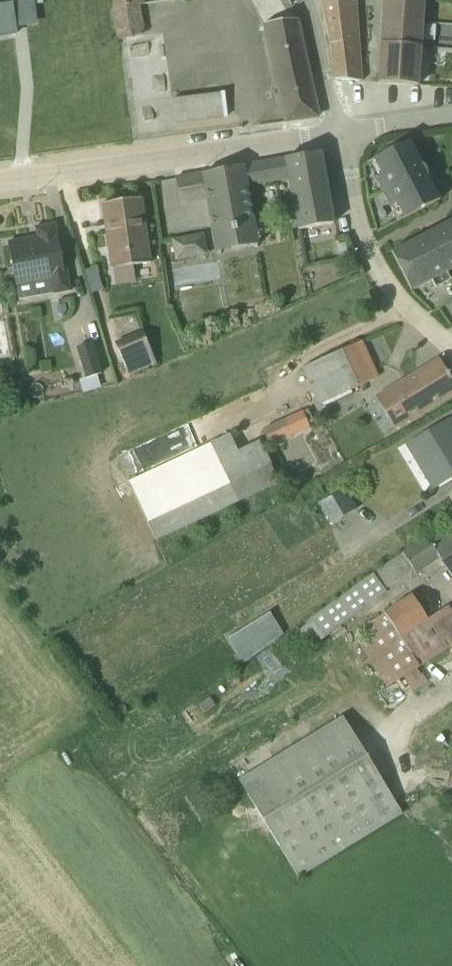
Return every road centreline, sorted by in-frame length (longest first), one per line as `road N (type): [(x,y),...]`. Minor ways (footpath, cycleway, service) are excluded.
road 1 (residential): [(0,182),(338,132)]
road 2 (residential): [(338,132),(371,265),(451,350)]
road 3 (residential): [(338,132),(302,0)]

